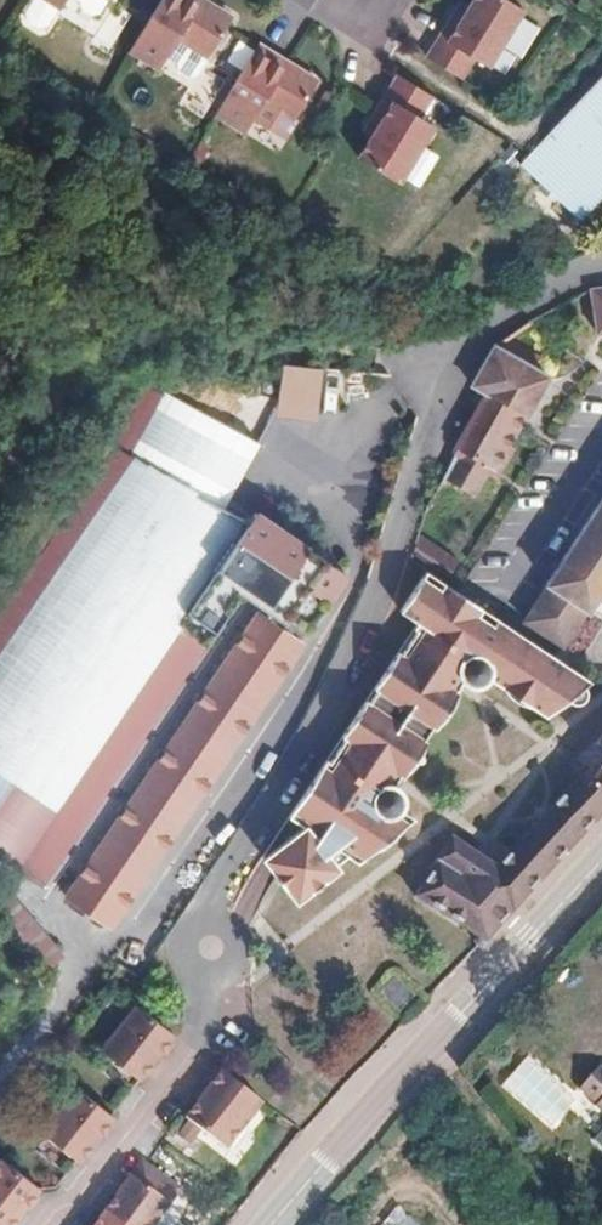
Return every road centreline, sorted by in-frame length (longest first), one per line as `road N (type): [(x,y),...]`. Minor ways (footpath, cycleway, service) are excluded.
road 1 (residential): [(601,277),(479,336),(435,419),(363,633),(214,889),(211,927)]
road 2 (secondary): [(278,1224),(601,864)]
road 3 (residential): [(209,974),(205,1039),(58,1224)]
road 4 (track): [(460,1224),(424,1196),(405,1192),(381,1199),(360,1224)]

